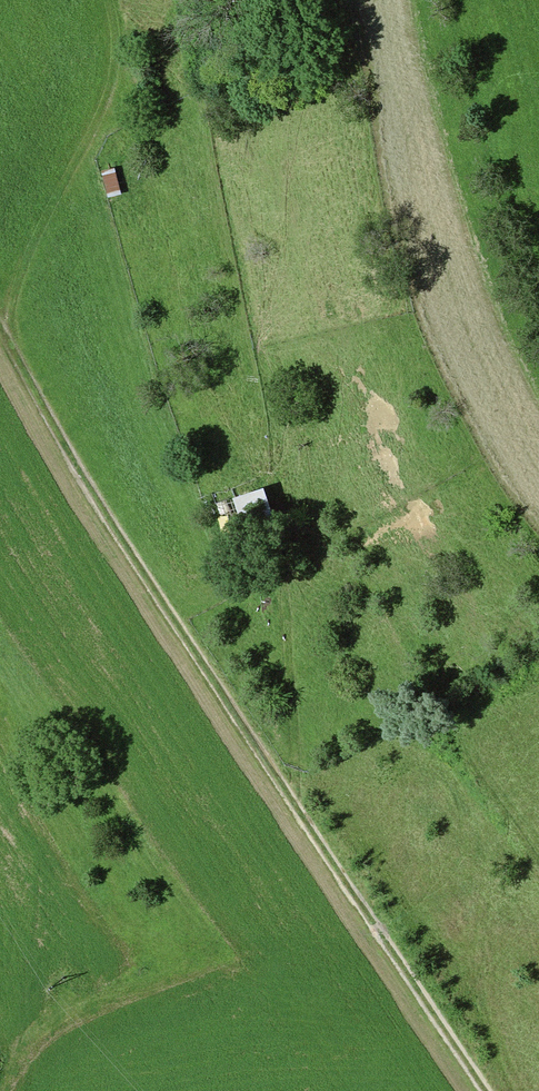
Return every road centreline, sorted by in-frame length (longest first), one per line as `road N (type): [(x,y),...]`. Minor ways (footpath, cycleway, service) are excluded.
road 1 (track): [(291,802),(97,501),(2,329)]
road 2 (track): [(2,329),(14,284),(122,78),(111,0)]
road 3 (track): [(485,1090),(291,802)]
road 4 (track): [(291,802),(279,502)]

